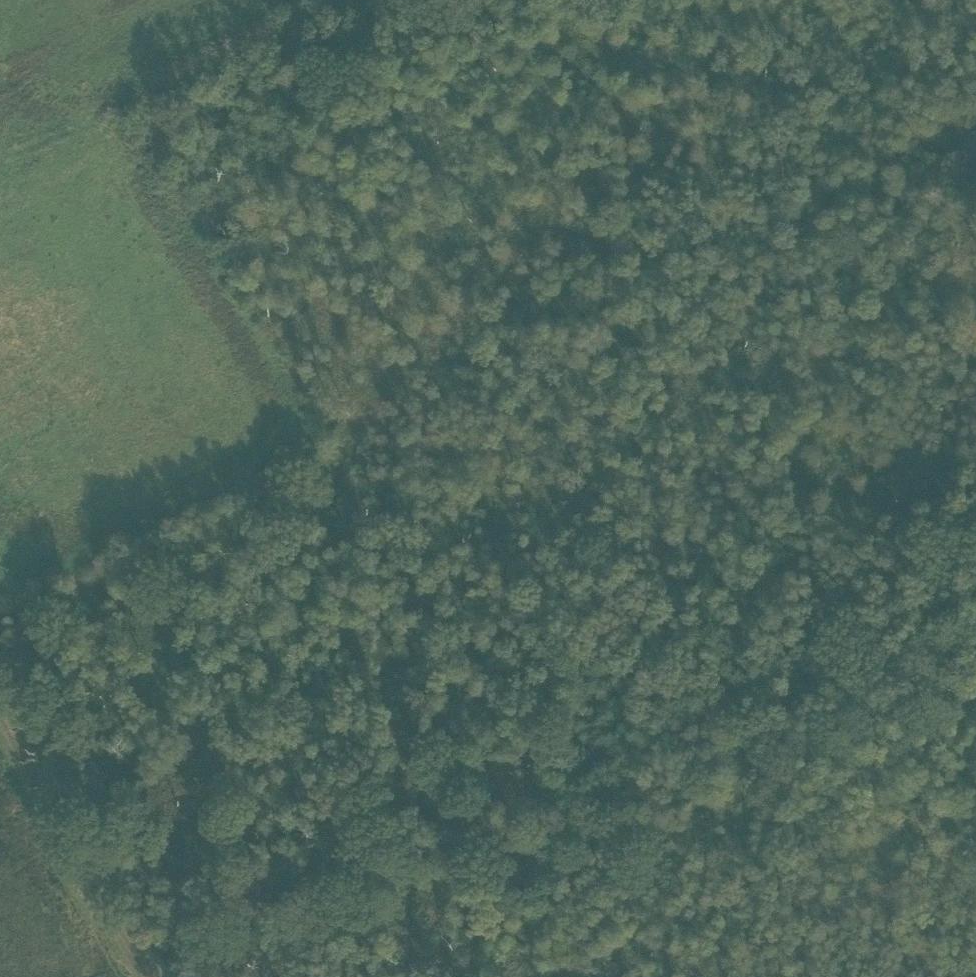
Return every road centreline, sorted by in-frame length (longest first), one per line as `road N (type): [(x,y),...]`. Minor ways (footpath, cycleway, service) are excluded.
road 1 (track): [(148,976),(0,720)]

